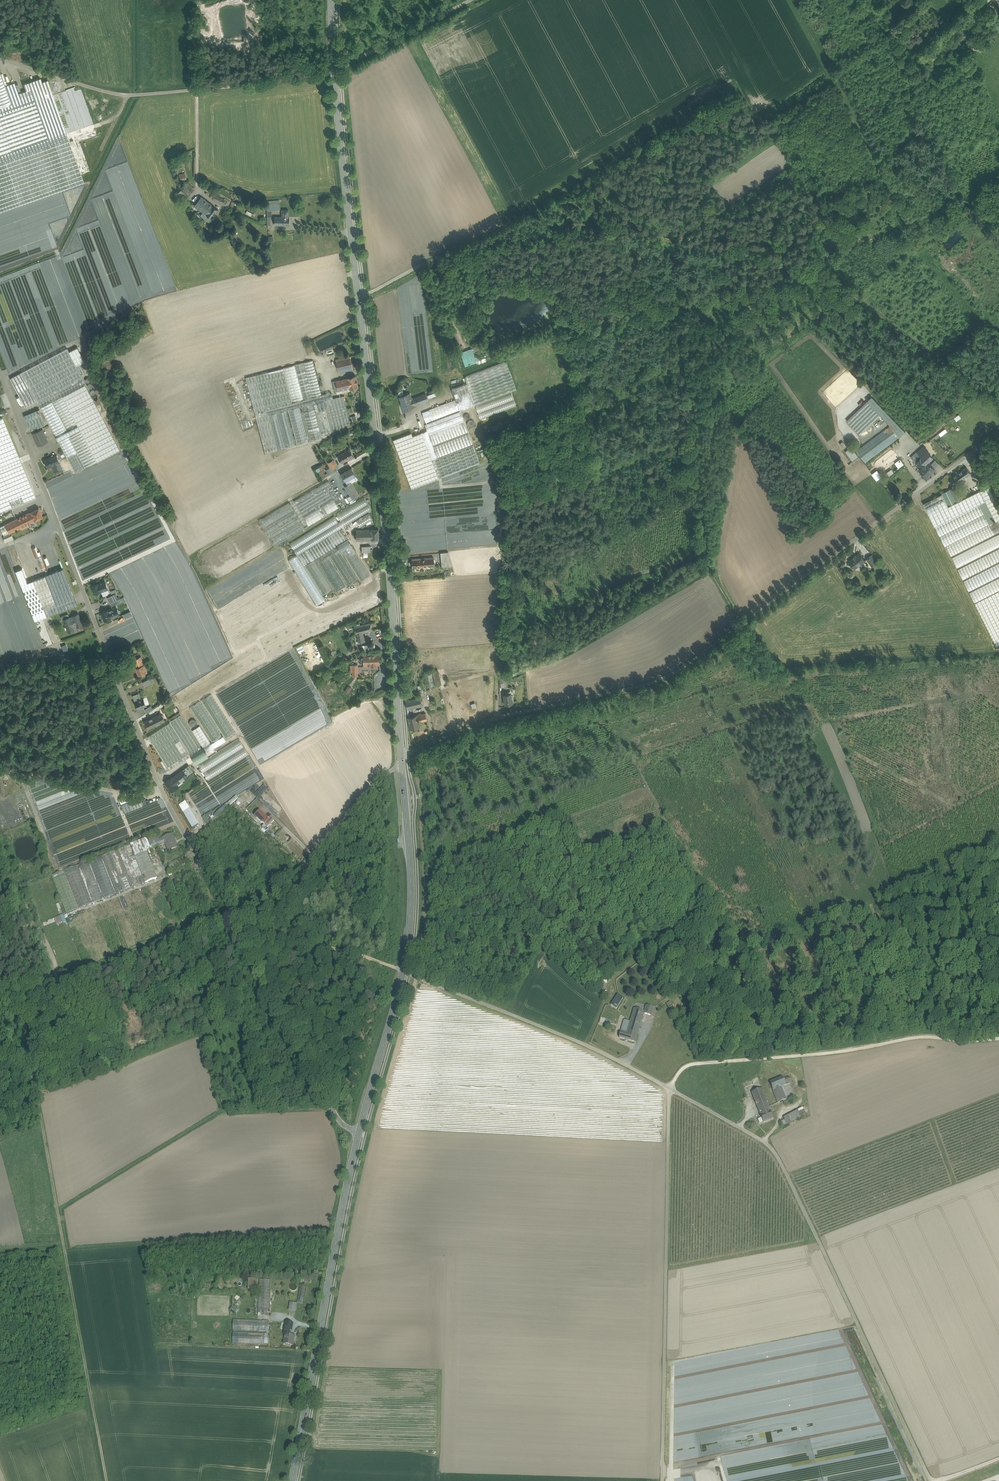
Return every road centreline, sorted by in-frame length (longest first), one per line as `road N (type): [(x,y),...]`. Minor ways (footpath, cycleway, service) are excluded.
road 1 (secondary): [(334,0),(403,764)]
road 2 (track): [(998,429),(663,680),(511,715),(402,756)]
road 3 (unclassified): [(0,368),(167,803),(234,911)]
road 4 (track): [(339,1233),(67,1249),(106,1480)]
road 5 (track): [(471,0),(319,78),(286,83),(125,96),(0,64)]
road 6 (unclassified): [(669,1087),(755,1134),(780,1159),(931,1480)]
road 7 (track): [(406,974),(234,911),(0,1006)]
road 8 (unclassified): [(669,1087),(661,1480)]
road 9 (secondary): [(361,1133),(292,1480)]
road 10 (track): [(669,1087),(685,1066),(702,1061),(792,1057),(921,1036),(998,1038)]
road 11 (unclassified): [(406,974),(587,1045),(669,1087)]
road 12 (unclassified): [(234,911),(337,1117),(361,1133)]
road 13 (track): [(67,1249),(21,998)]
road 14 (unclassified): [(234,911),(314,856),(403,764)]
road 15 (secondary): [(403,764),(411,874),(406,974)]
road 16 (track): [(167,803),(0,769)]
road 17 (secondary): [(406,974),(361,1133)]

